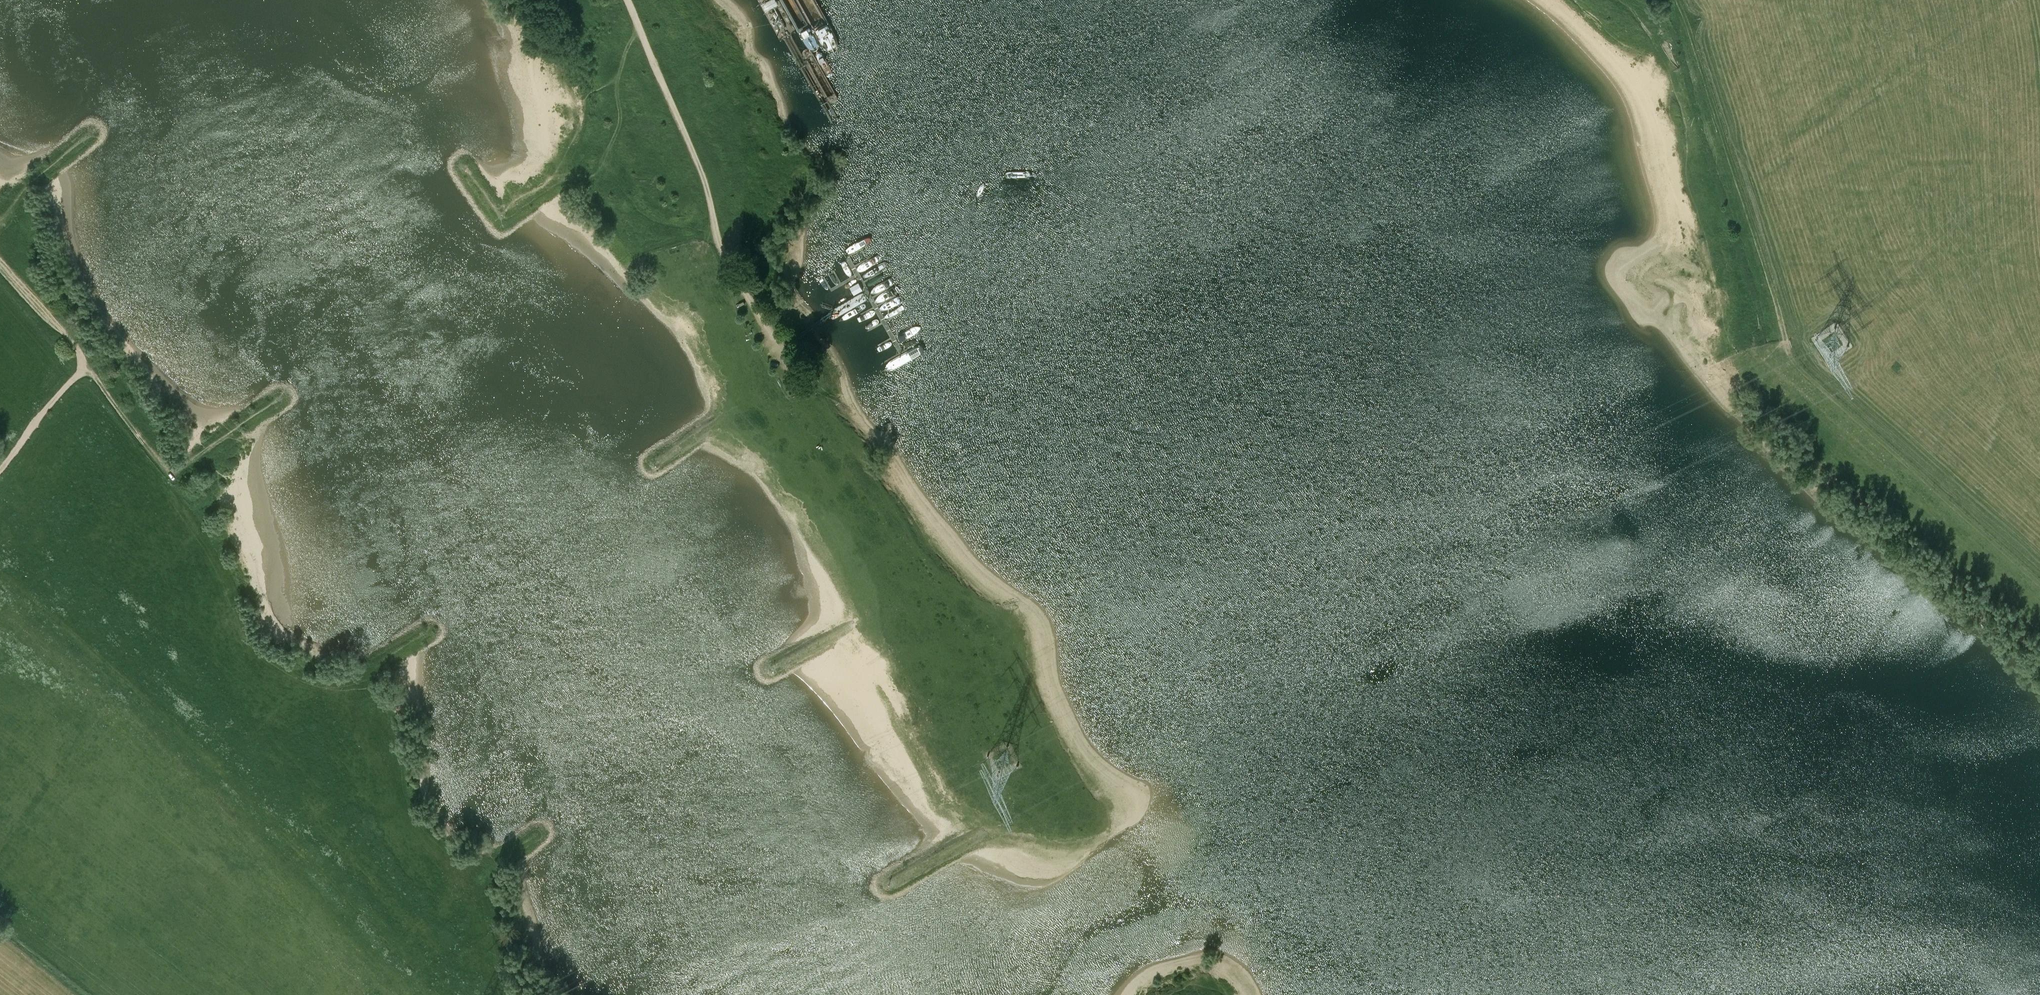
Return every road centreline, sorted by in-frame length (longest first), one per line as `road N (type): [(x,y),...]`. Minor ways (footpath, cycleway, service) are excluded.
road 1 (track): [(768,337),(722,258),(707,194),(627,0)]
road 2 (track): [(0,266),(57,325),(78,365),(0,469)]

